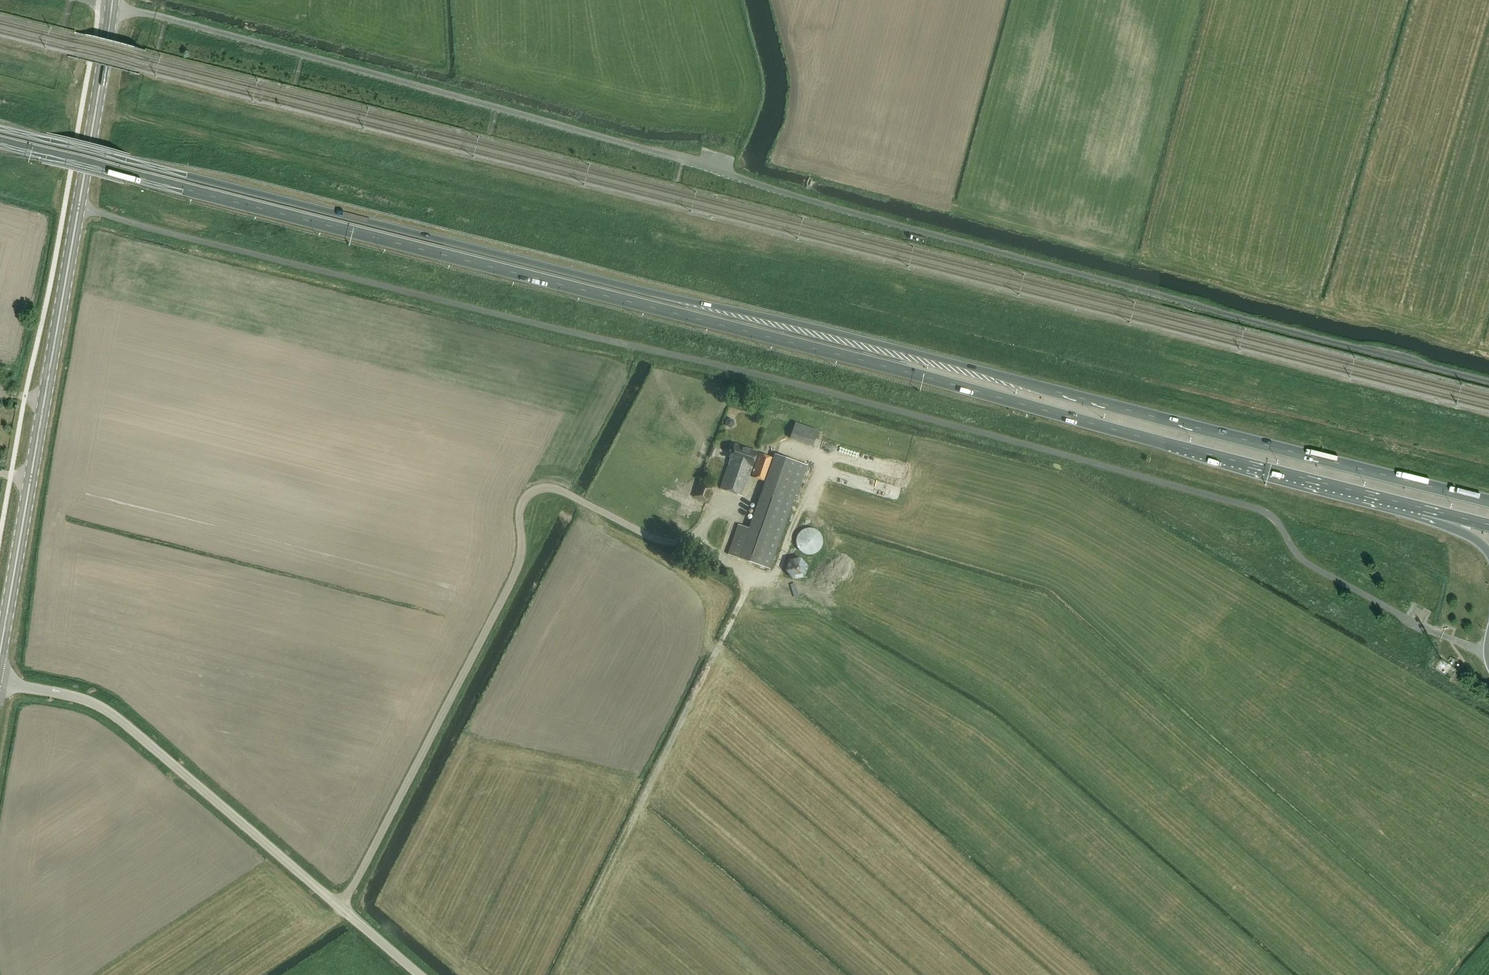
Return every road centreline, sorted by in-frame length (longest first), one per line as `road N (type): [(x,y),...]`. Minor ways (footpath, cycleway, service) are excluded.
road 1 (trunk): [(1488,501),(0,128)]
road 2 (trunk): [(0,142),(1412,505)]
road 3 (secondary): [(0,655),(111,5)]
road 4 (unclassified): [(419,974),(118,719),(77,697),(0,683)]

